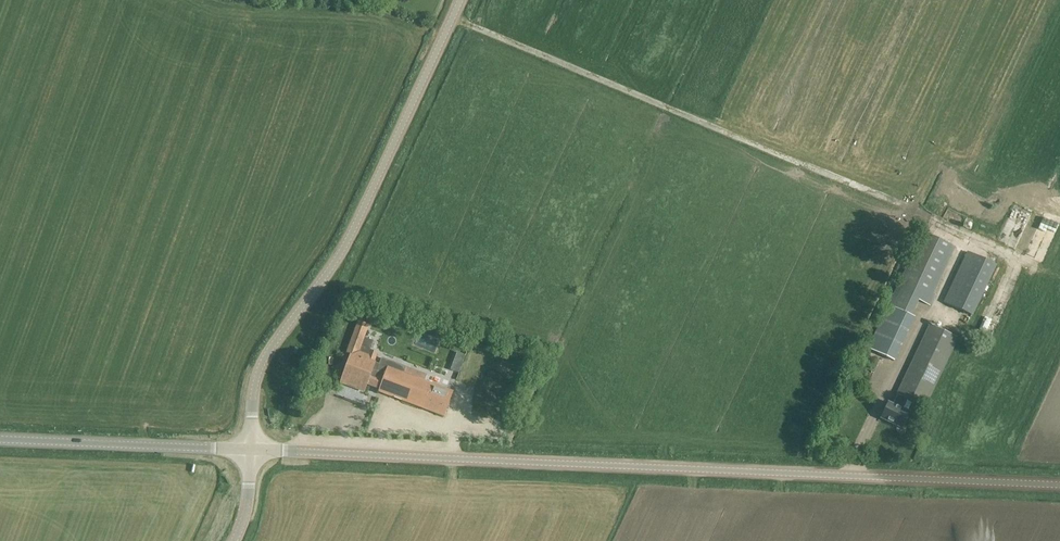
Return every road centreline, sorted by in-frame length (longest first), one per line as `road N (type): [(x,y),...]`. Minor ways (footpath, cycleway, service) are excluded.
road 1 (tertiary): [(1059,485),(250,450)]
road 2 (tertiary): [(250,450),(262,364),(348,239),(460,0)]
road 3 (tertiary): [(250,450),(0,438)]

